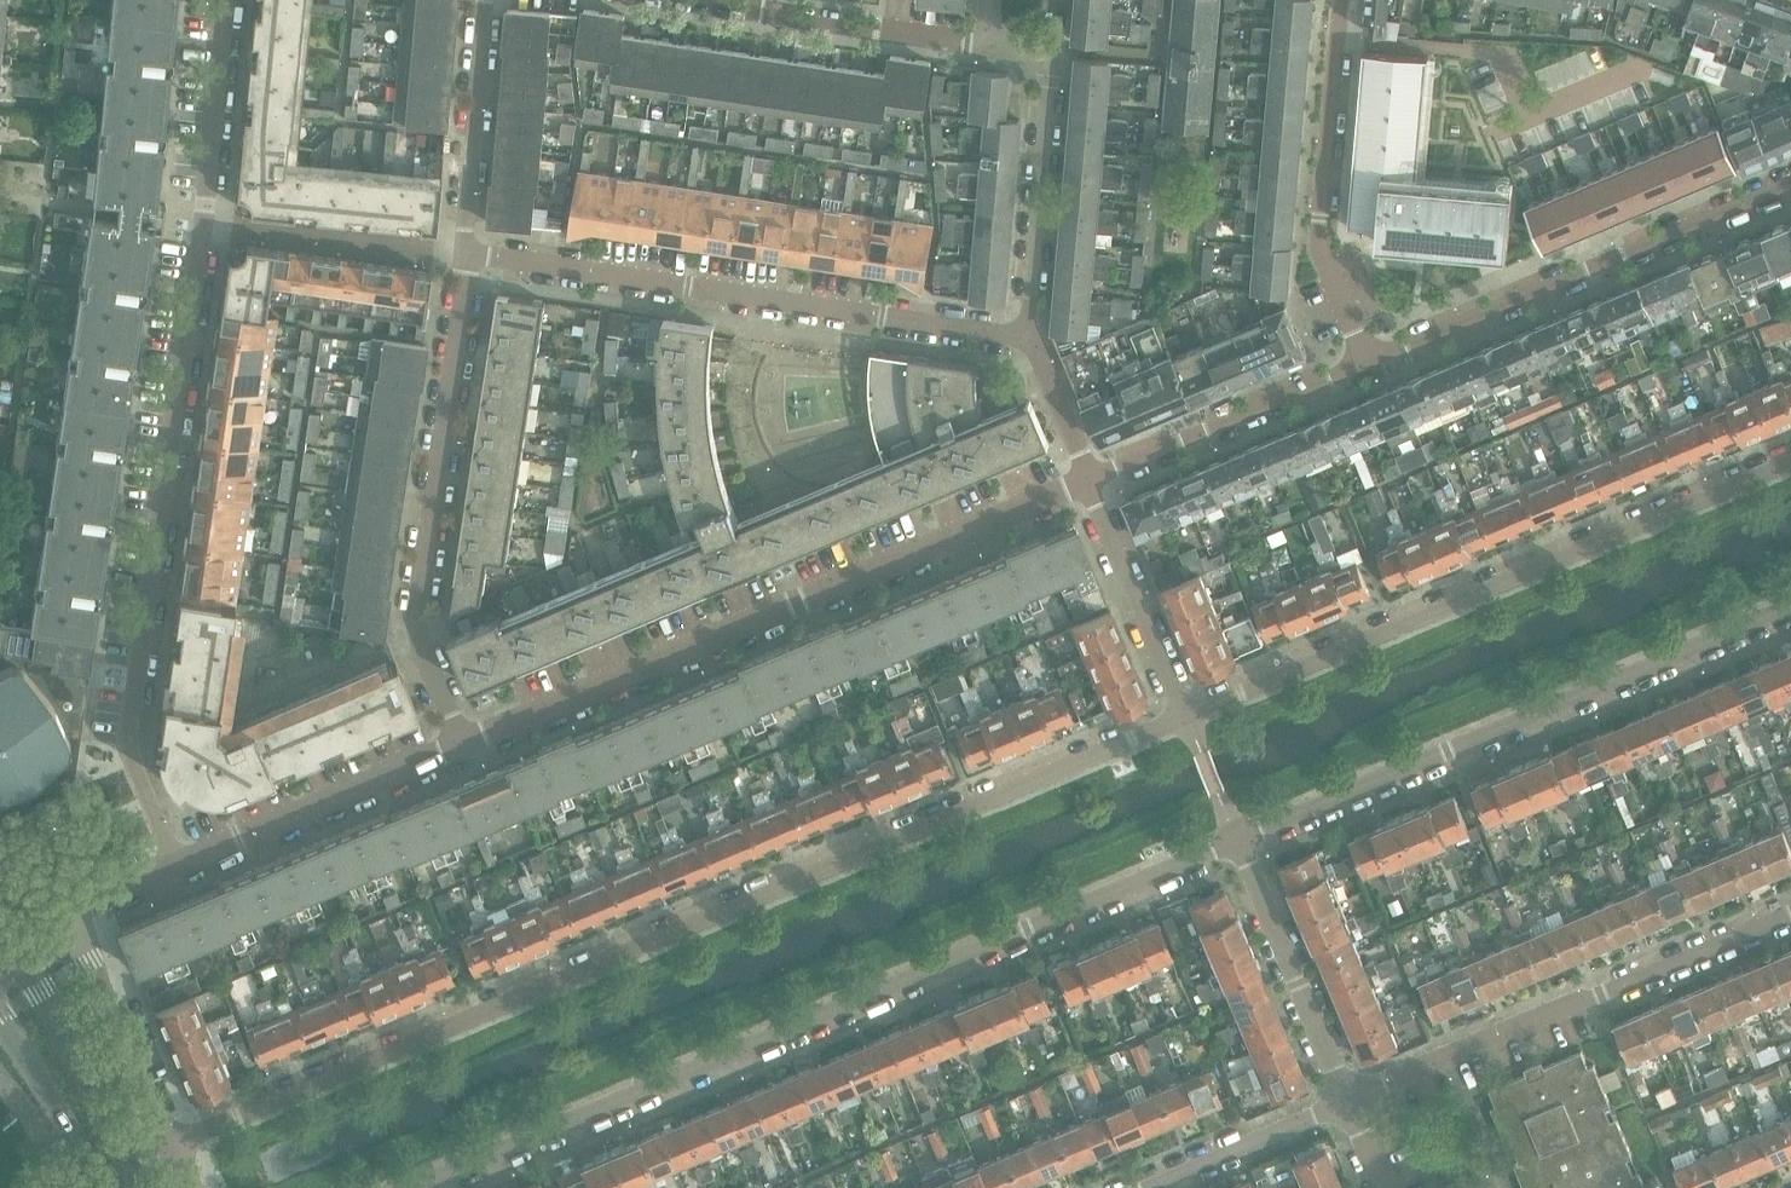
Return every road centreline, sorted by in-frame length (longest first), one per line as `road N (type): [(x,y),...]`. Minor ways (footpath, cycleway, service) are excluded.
road 1 (residential): [(1187,717),(163,1147)]
road 2 (residential): [(411,1187),(1240,840)]
road 3 (residential): [(226,0),(204,223),(126,742),(177,866)]
road 4 (residential): [(458,747),(1086,481)]
road 5 (residential): [(1790,462),(1187,717)]
road 6 (residential): [(1240,840),(1790,608)]
road 7 (residential): [(1026,337),(466,255)]
road 8 (residential): [(458,747),(415,635),(466,255)]
road 9 (residential): [(1790,914),(1349,1101)]
road 10 (residential): [(1790,182),(1367,362)]
road 11 (residential): [(1367,362),(1319,246),(1343,0)]
road 12 (residential): [(1026,337),(1050,54),(987,45)]
road 13 (residential): [(987,45),(680,0)]
road 14 (residential): [(1367,362),(1086,481)]
road 15 (residential): [(177,866),(458,747)]
road 16 (residential): [(1349,1101),(1240,840)]
road 17 (secondary): [(138,1187),(4,956)]
road 18 (residential): [(1187,717),(1086,481)]
road 19 (residential): [(466,255),(486,0)]
road 20 (residential): [(163,1147),(70,910)]
road 21 (residential): [(1349,1101),(1143,1187)]
road 22 (secondary): [(0,1026),(105,1187)]
road 23 (residential): [(1086,481),(1026,337)]

